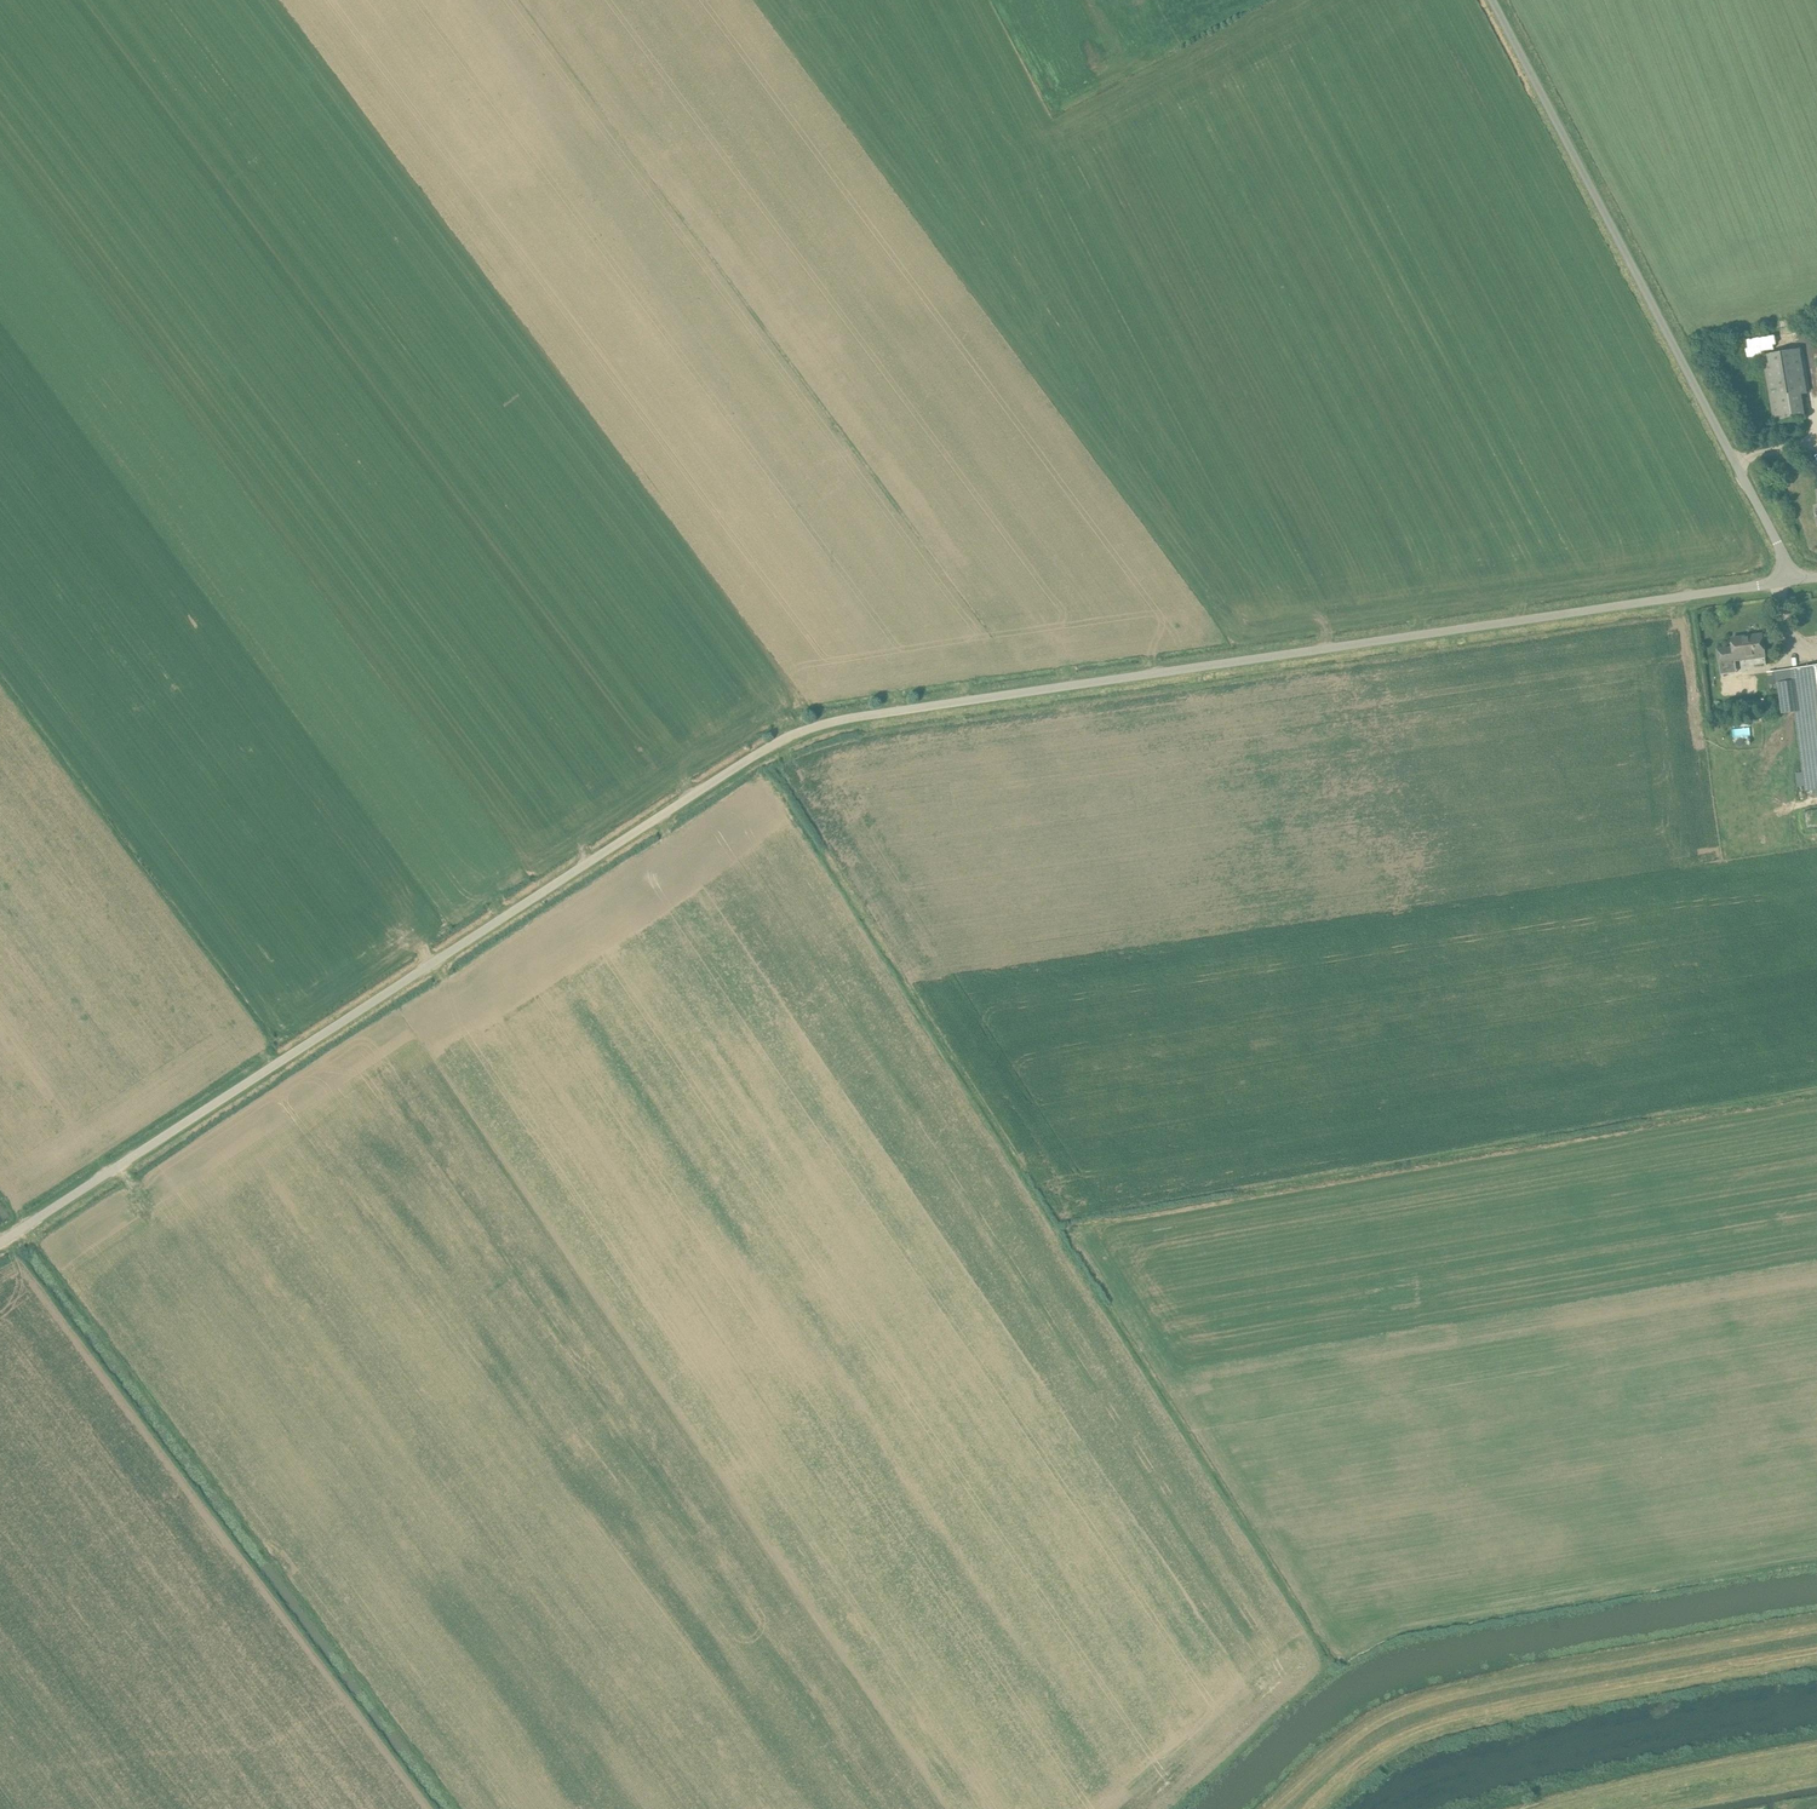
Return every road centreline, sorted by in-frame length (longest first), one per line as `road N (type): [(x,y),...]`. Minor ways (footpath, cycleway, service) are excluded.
road 1 (unclassified): [(0,1244),(808,727),(1790,580)]
road 2 (unclassified): [(1790,580),(1492,0)]

